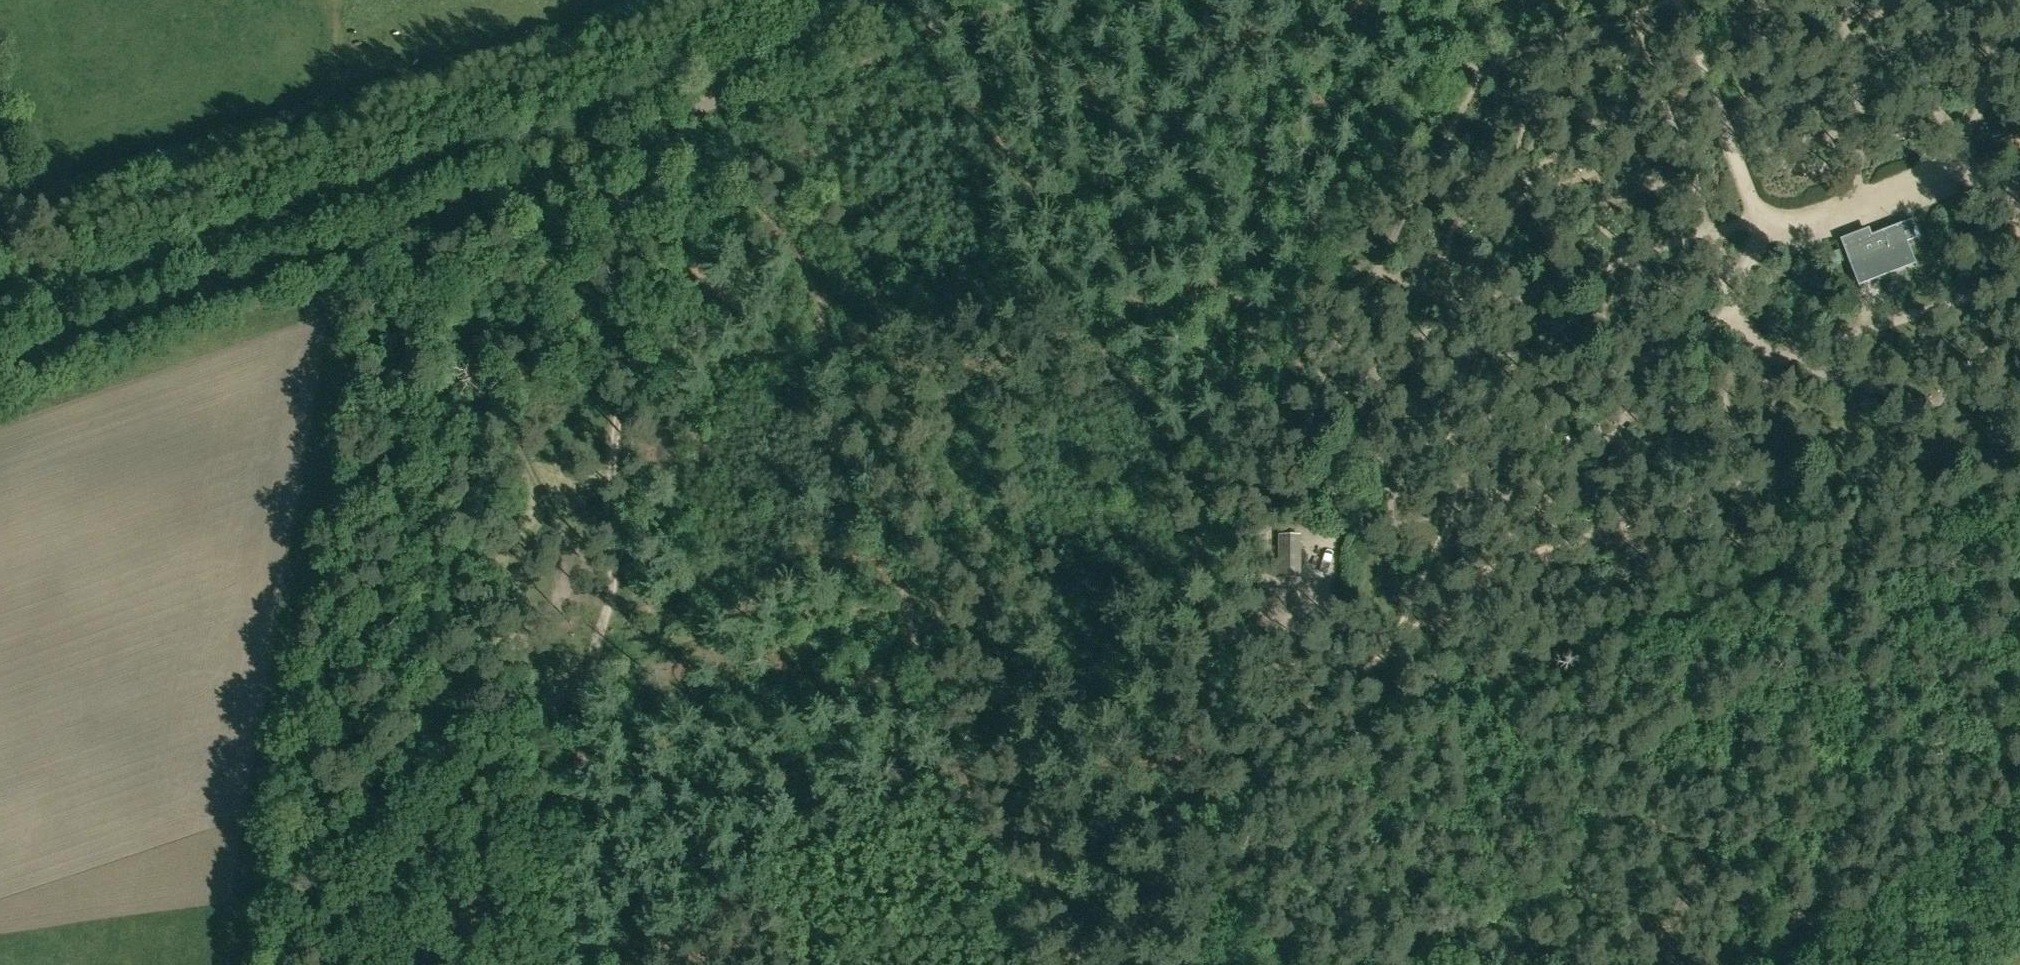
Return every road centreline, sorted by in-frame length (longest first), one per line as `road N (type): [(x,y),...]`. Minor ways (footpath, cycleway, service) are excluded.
road 1 (unclassified): [(1019,0),(0,339)]
road 2 (track): [(645,205),(671,230),(664,296),(622,395),(614,550),(571,891),(583,964)]

